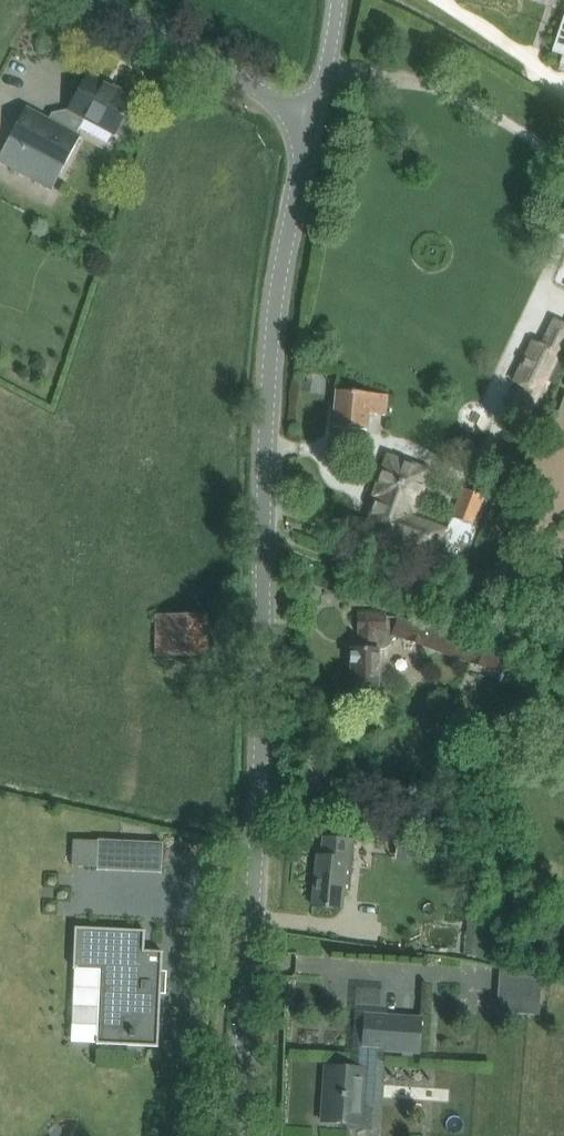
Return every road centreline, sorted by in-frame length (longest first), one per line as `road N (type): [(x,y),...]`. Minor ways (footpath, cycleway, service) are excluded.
road 1 (tertiary): [(238,1135),(272,350),(312,120)]
road 2 (unclassified): [(312,120),(104,0)]
road 3 (tertiary): [(312,120),(338,0)]

